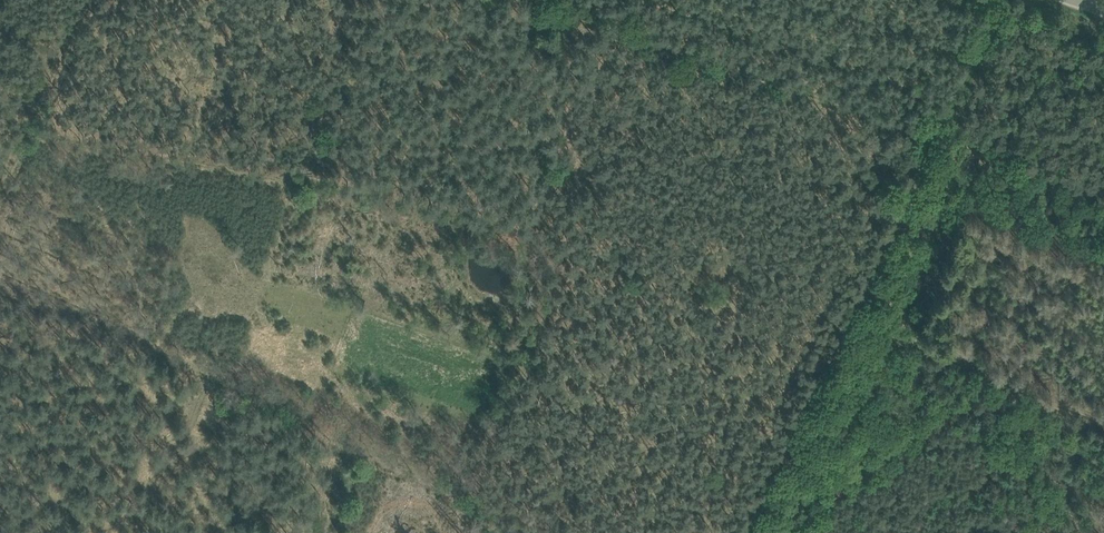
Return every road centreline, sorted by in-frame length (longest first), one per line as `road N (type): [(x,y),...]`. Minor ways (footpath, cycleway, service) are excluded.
road 1 (track): [(750,532),(1003,0)]
road 2 (track): [(0,179),(85,0)]

